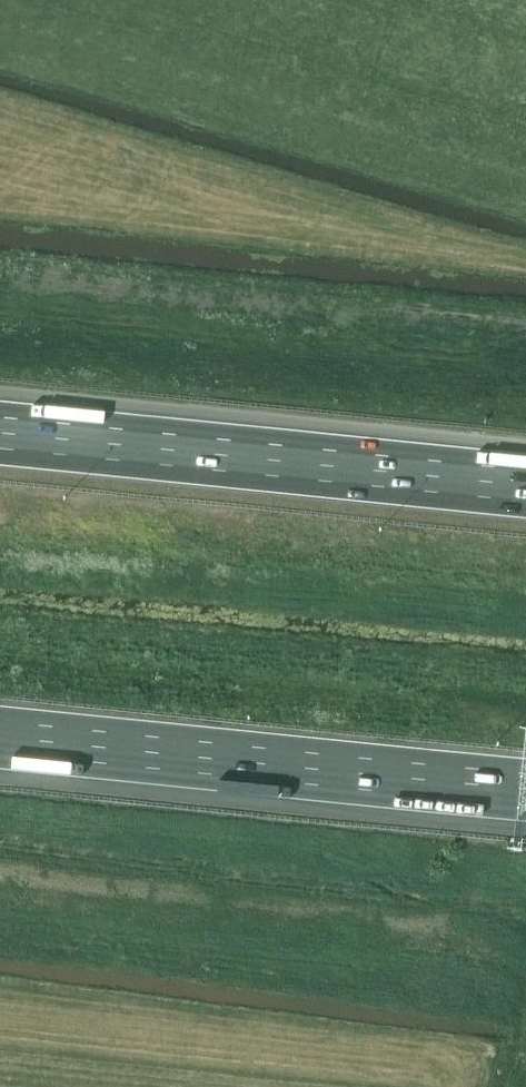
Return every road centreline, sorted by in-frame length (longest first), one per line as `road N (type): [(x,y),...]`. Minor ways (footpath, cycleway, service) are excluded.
road 1 (motorway): [(0,737),(525,790)]
road 2 (motorway): [(525,486),(0,434)]

